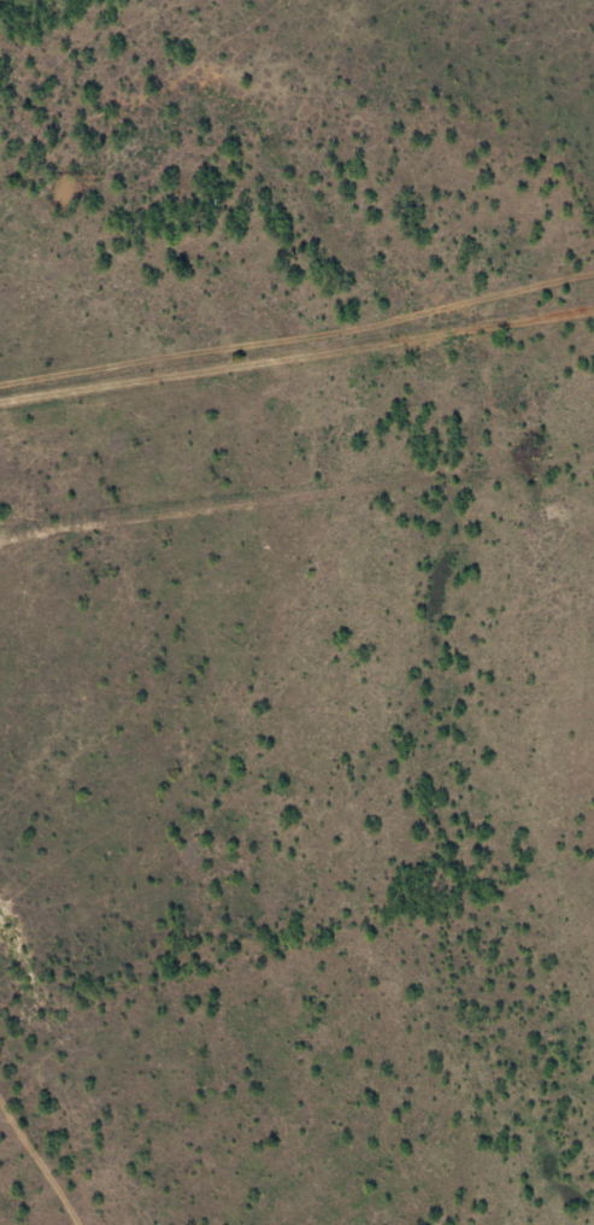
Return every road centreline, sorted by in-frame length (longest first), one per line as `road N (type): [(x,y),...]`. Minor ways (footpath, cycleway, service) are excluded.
road 1 (residential): [(0,1067),(106,1224)]

